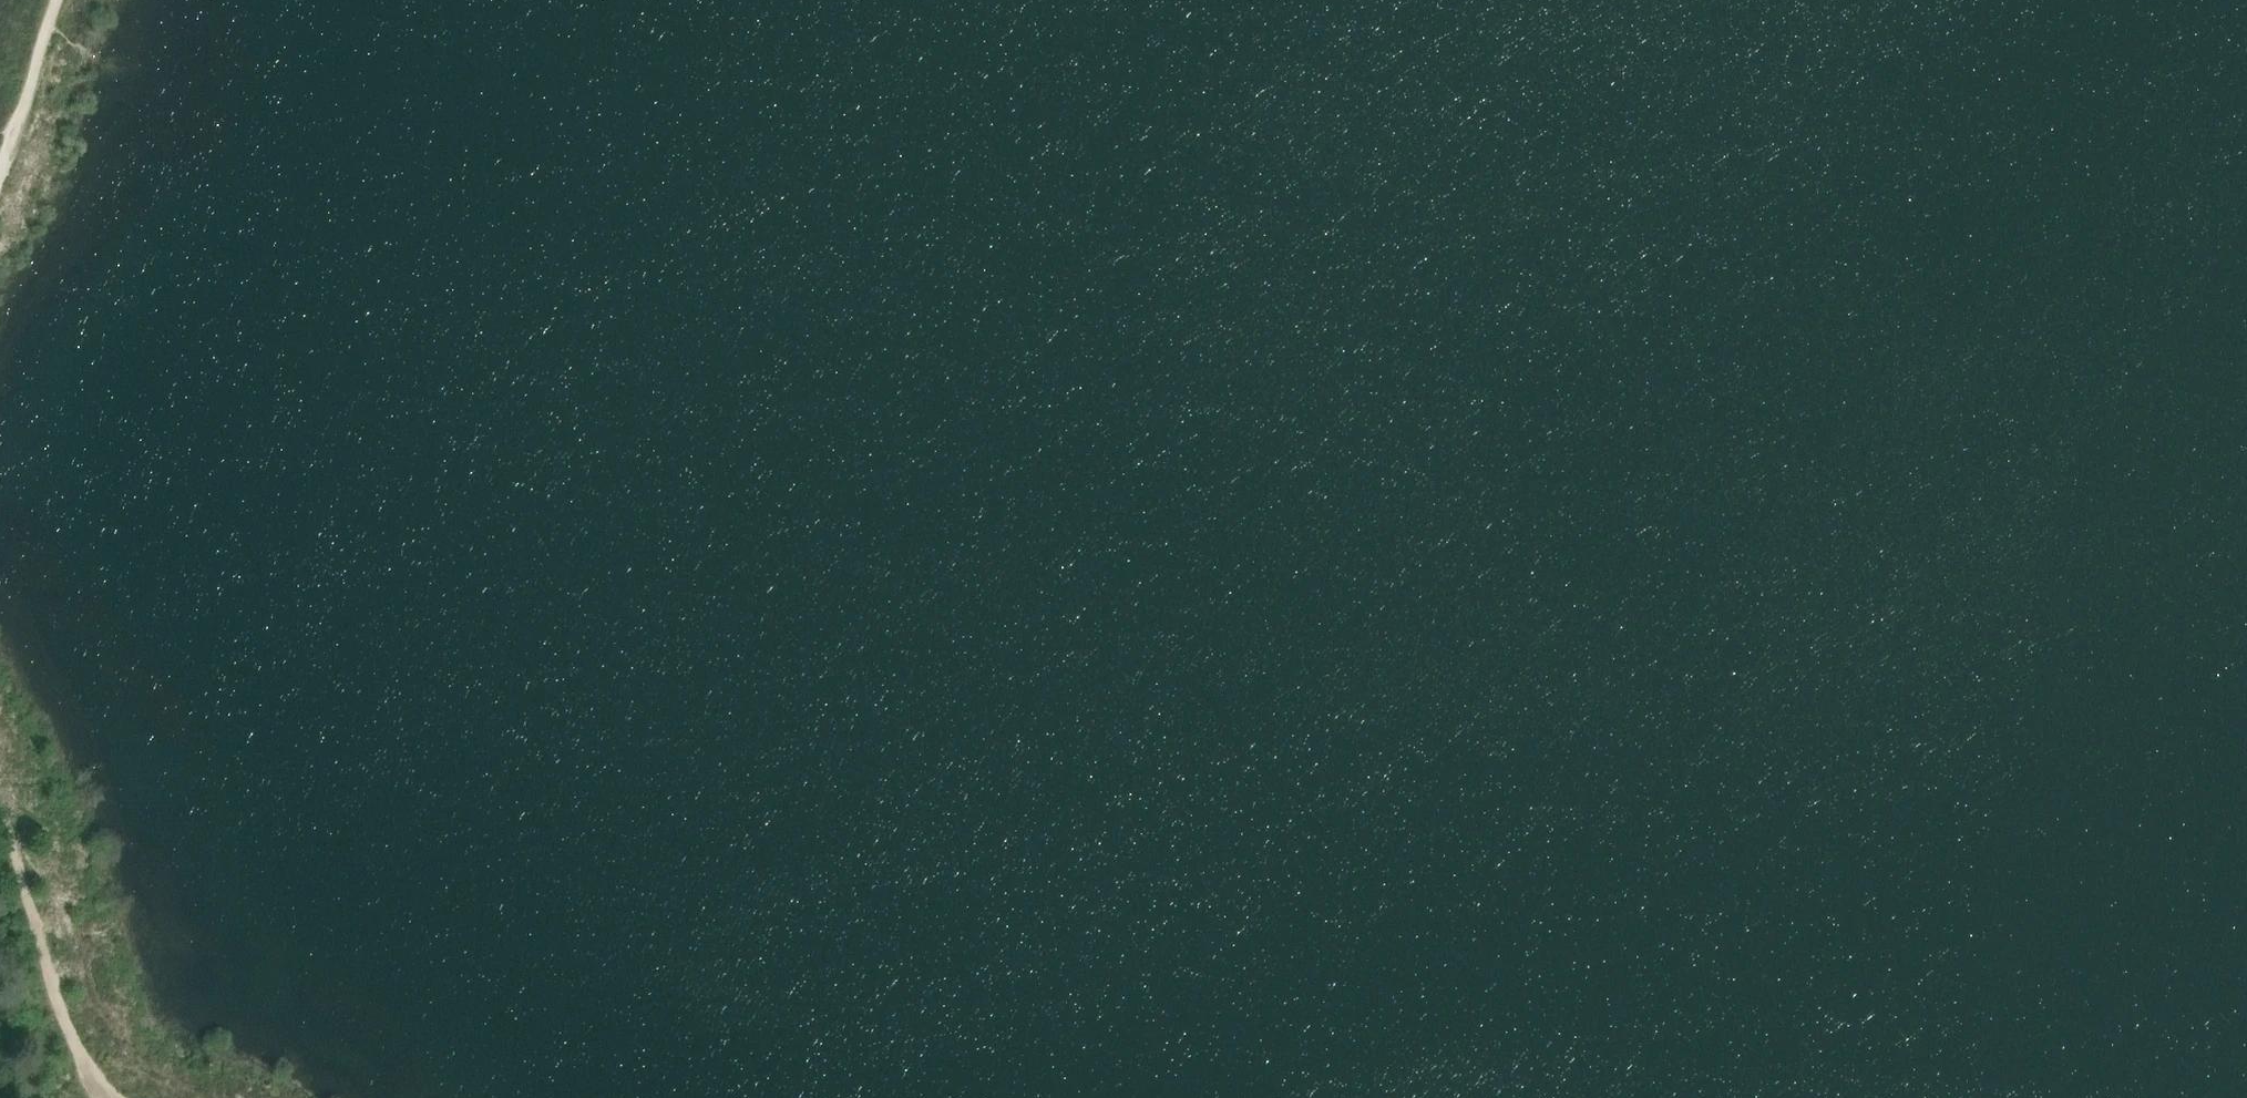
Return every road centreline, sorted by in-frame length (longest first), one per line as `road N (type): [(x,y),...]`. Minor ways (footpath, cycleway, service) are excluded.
road 1 (track): [(111,1097),(67,1027),(0,827)]
road 2 (track): [(0,175),(55,0)]

